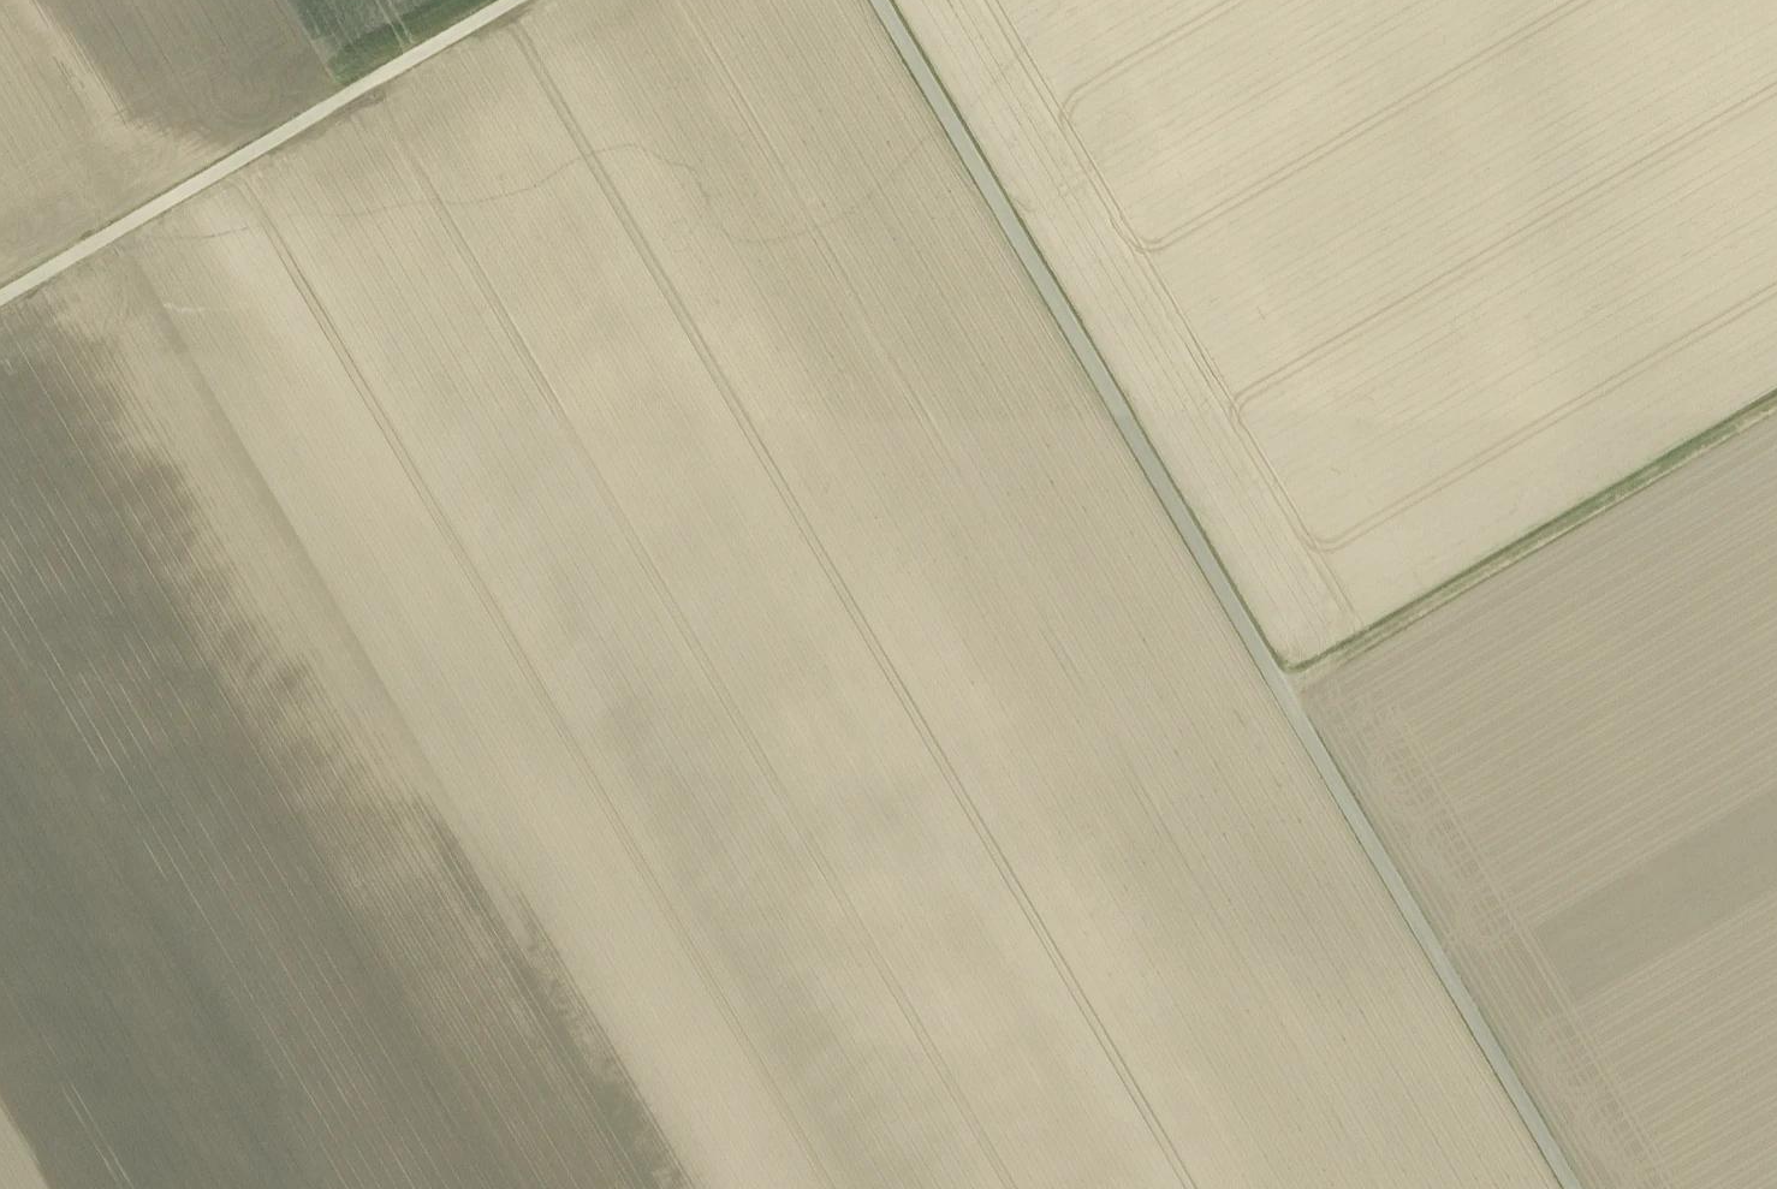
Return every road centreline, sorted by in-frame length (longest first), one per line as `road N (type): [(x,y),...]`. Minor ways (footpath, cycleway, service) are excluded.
road 1 (track): [(1571,1188),(876,0)]
road 2 (track): [(513,0),(0,298)]
road 3 (track): [(1776,402),(1280,691)]

